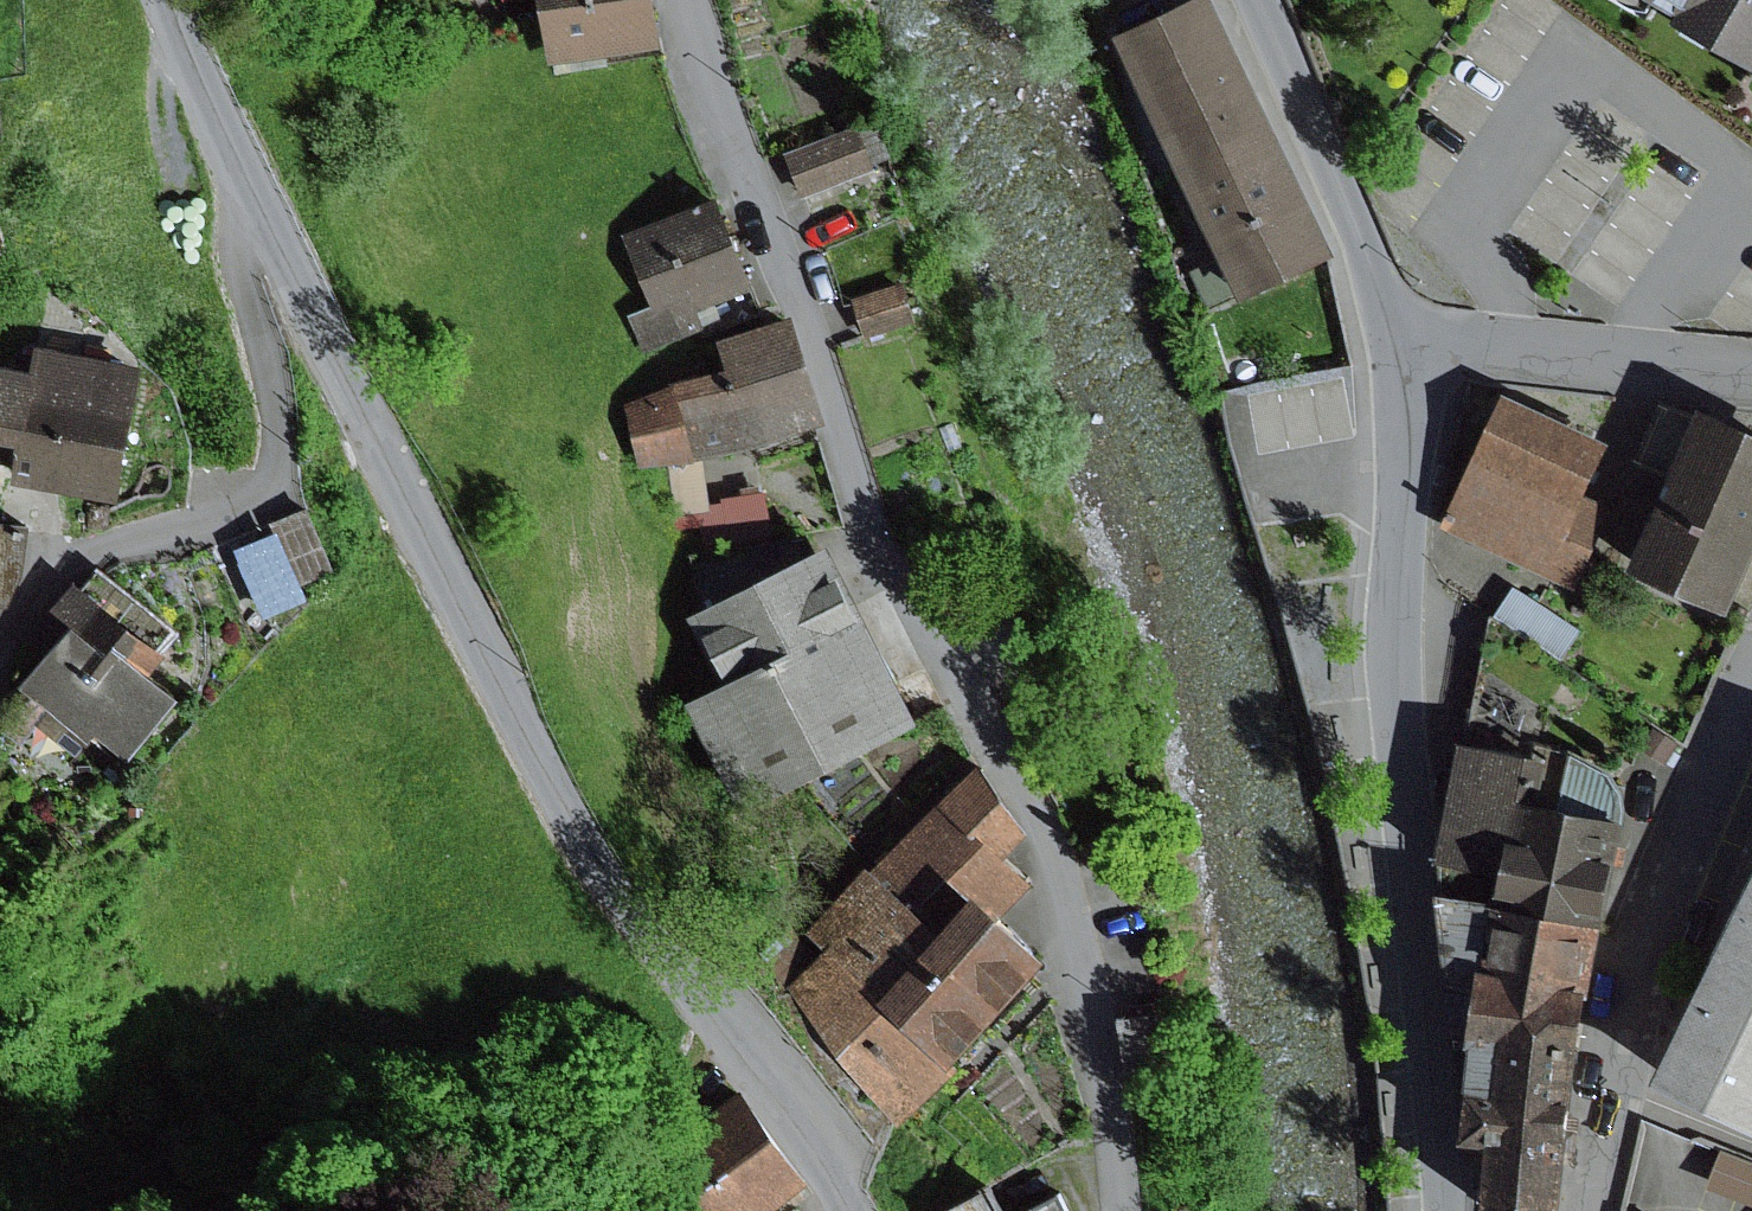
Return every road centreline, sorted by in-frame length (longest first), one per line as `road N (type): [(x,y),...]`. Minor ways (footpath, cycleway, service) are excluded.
road 1 (tertiary): [(860,1210),(815,1135),(618,891),(454,598),(169,0)]
road 2 (residential): [(1130,1210),(1127,1153),(1066,877),(1030,791),(882,547),(801,292),(692,0)]
road 3 (residential): [(1443,1210),(1393,595),(1409,467),(1409,343)]
road 4 (residential): [(1595,1210),(1625,1083),(1635,996),(1751,677)]
road 5 (residential): [(1409,343),(1252,0)]
road 6 (residential): [(1409,343),(1751,384)]

